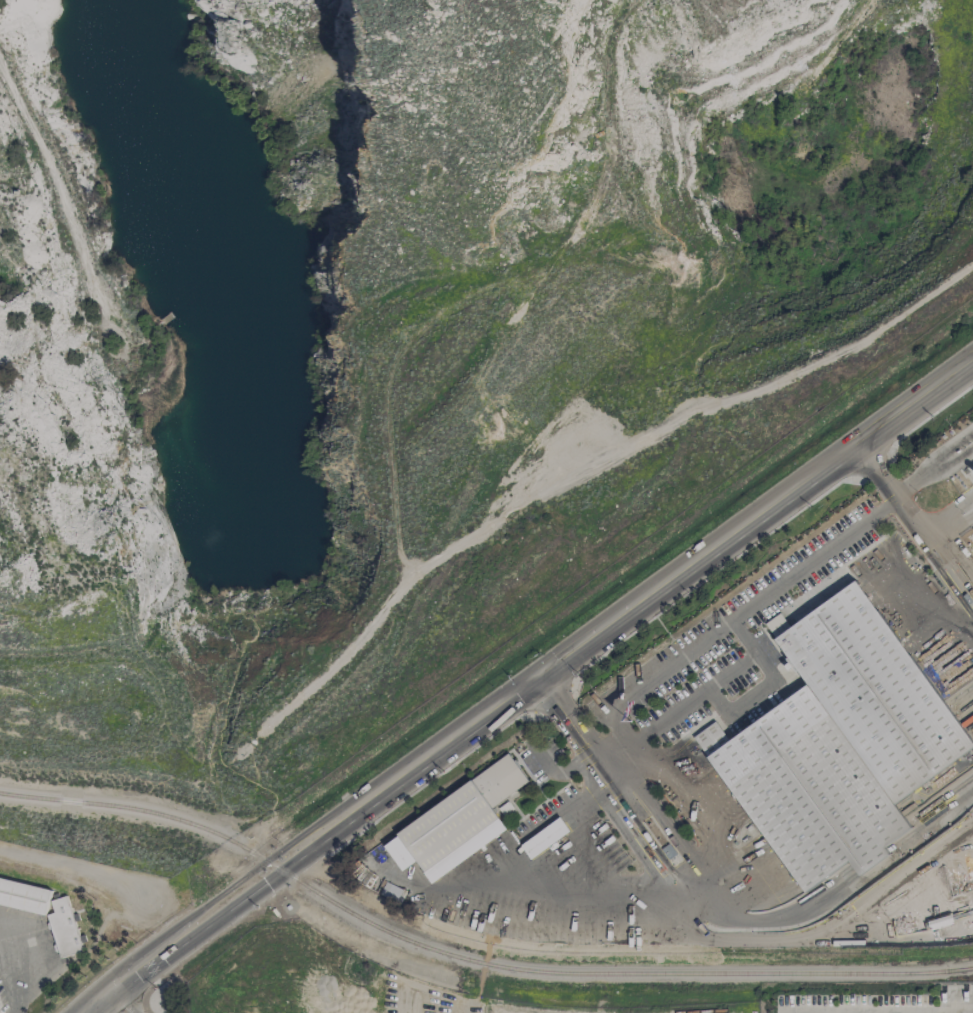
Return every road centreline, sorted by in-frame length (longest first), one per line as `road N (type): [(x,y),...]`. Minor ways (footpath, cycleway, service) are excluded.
road 1 (secondary): [(535,679),(81,1012)]
road 2 (secondary): [(972,358),(635,606)]
road 3 (secondary): [(635,606),(535,679)]

